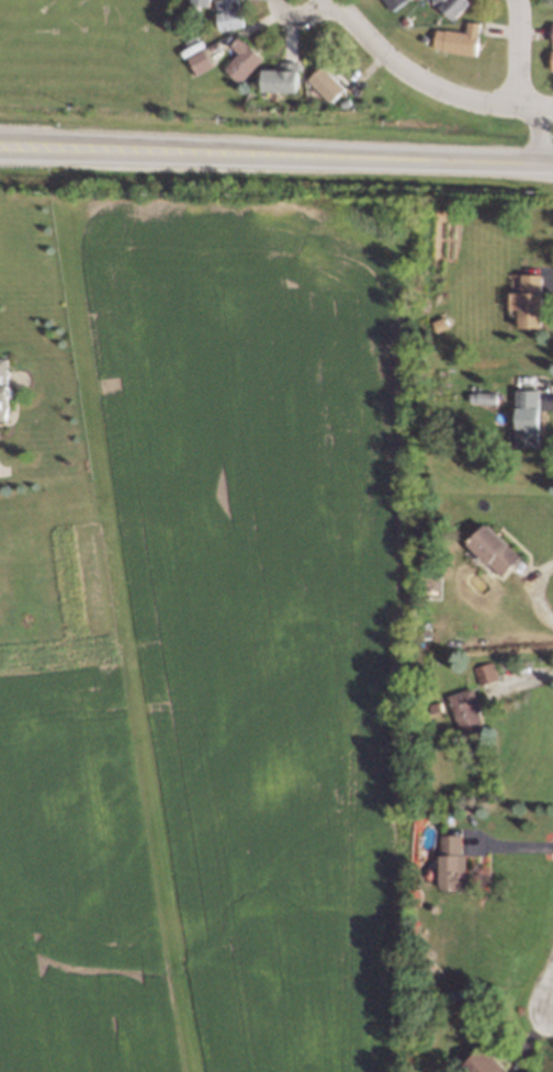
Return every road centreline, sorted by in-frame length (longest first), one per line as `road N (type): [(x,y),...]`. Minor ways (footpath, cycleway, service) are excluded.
road 1 (tertiary): [(0,144),(552,165)]
road 2 (residential): [(552,111),(445,93),(403,69),(325,0)]

